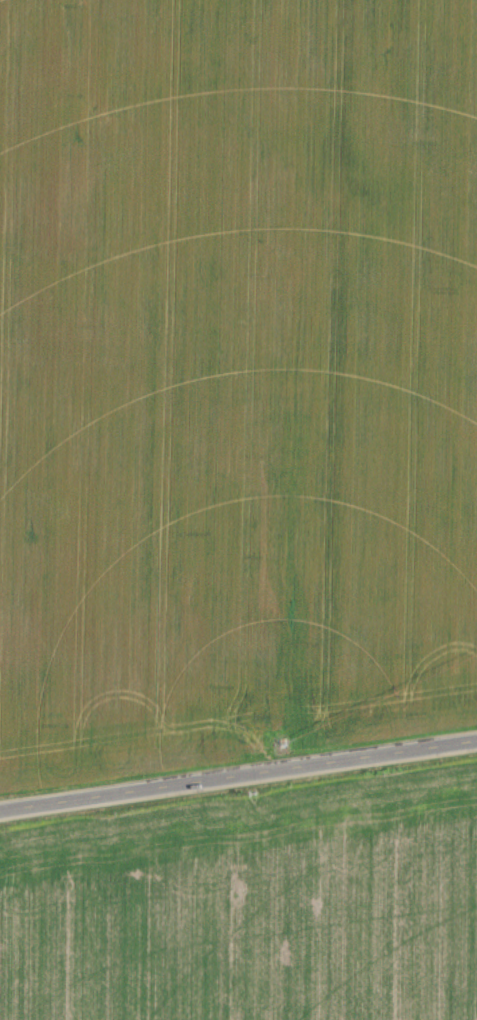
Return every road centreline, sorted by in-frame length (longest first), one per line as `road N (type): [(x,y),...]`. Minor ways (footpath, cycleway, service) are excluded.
road 1 (tertiary): [(476,739),(0,809)]

